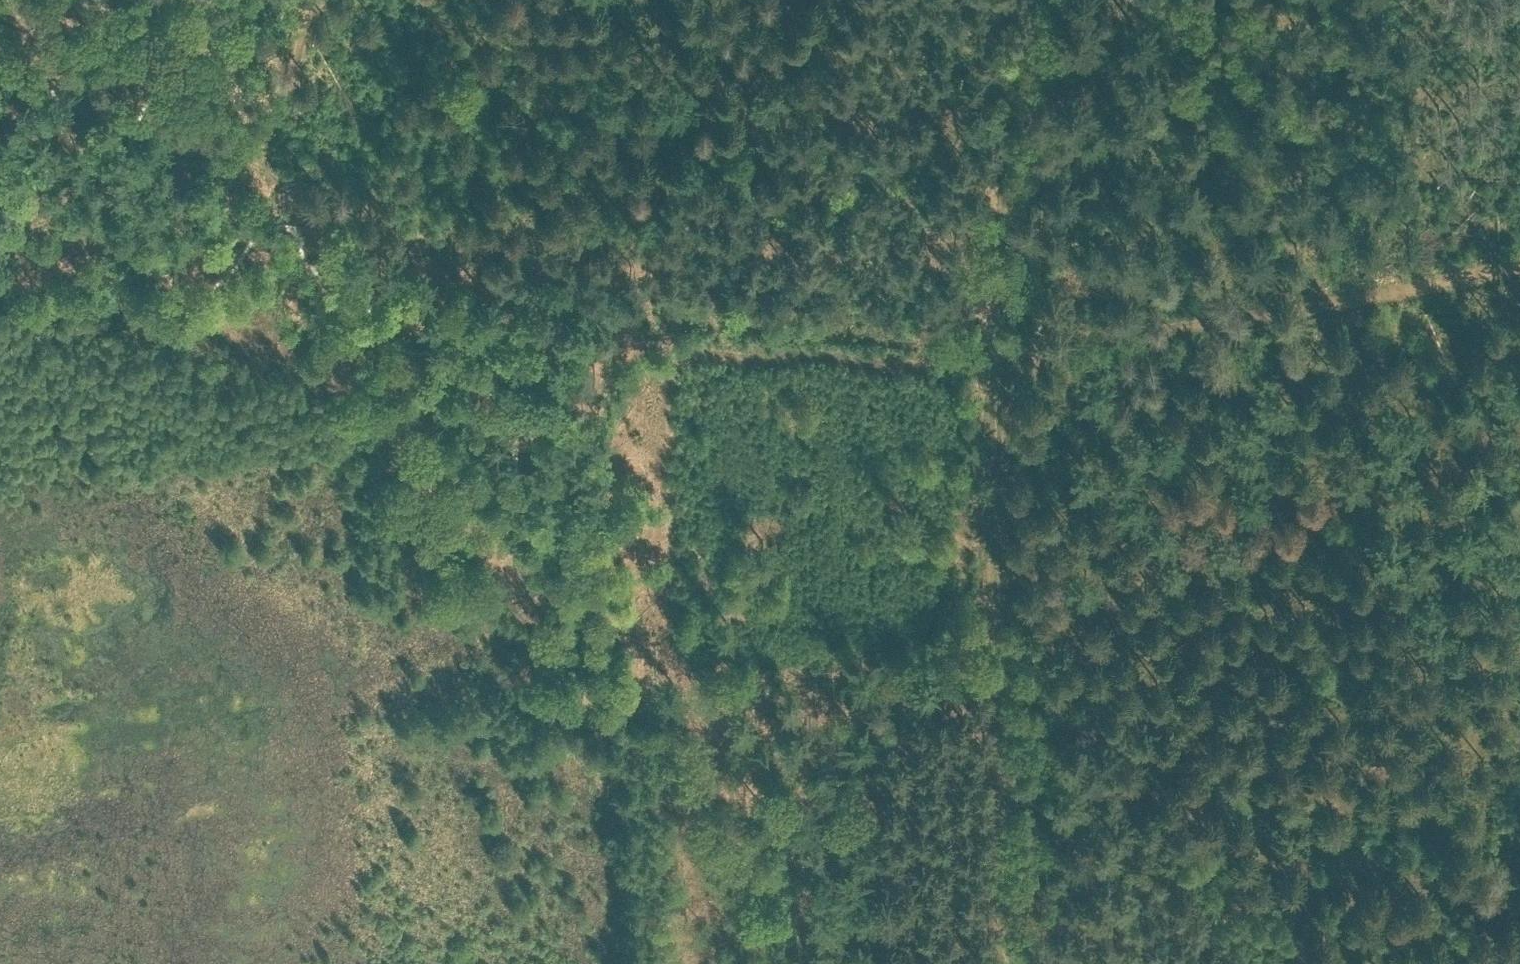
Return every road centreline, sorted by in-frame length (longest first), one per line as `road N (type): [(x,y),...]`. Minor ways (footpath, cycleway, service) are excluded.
road 1 (track): [(1014,963),(1001,647),(1002,347),(1024,85),(1043,0)]
road 2 (track): [(1002,347),(1519,261)]

